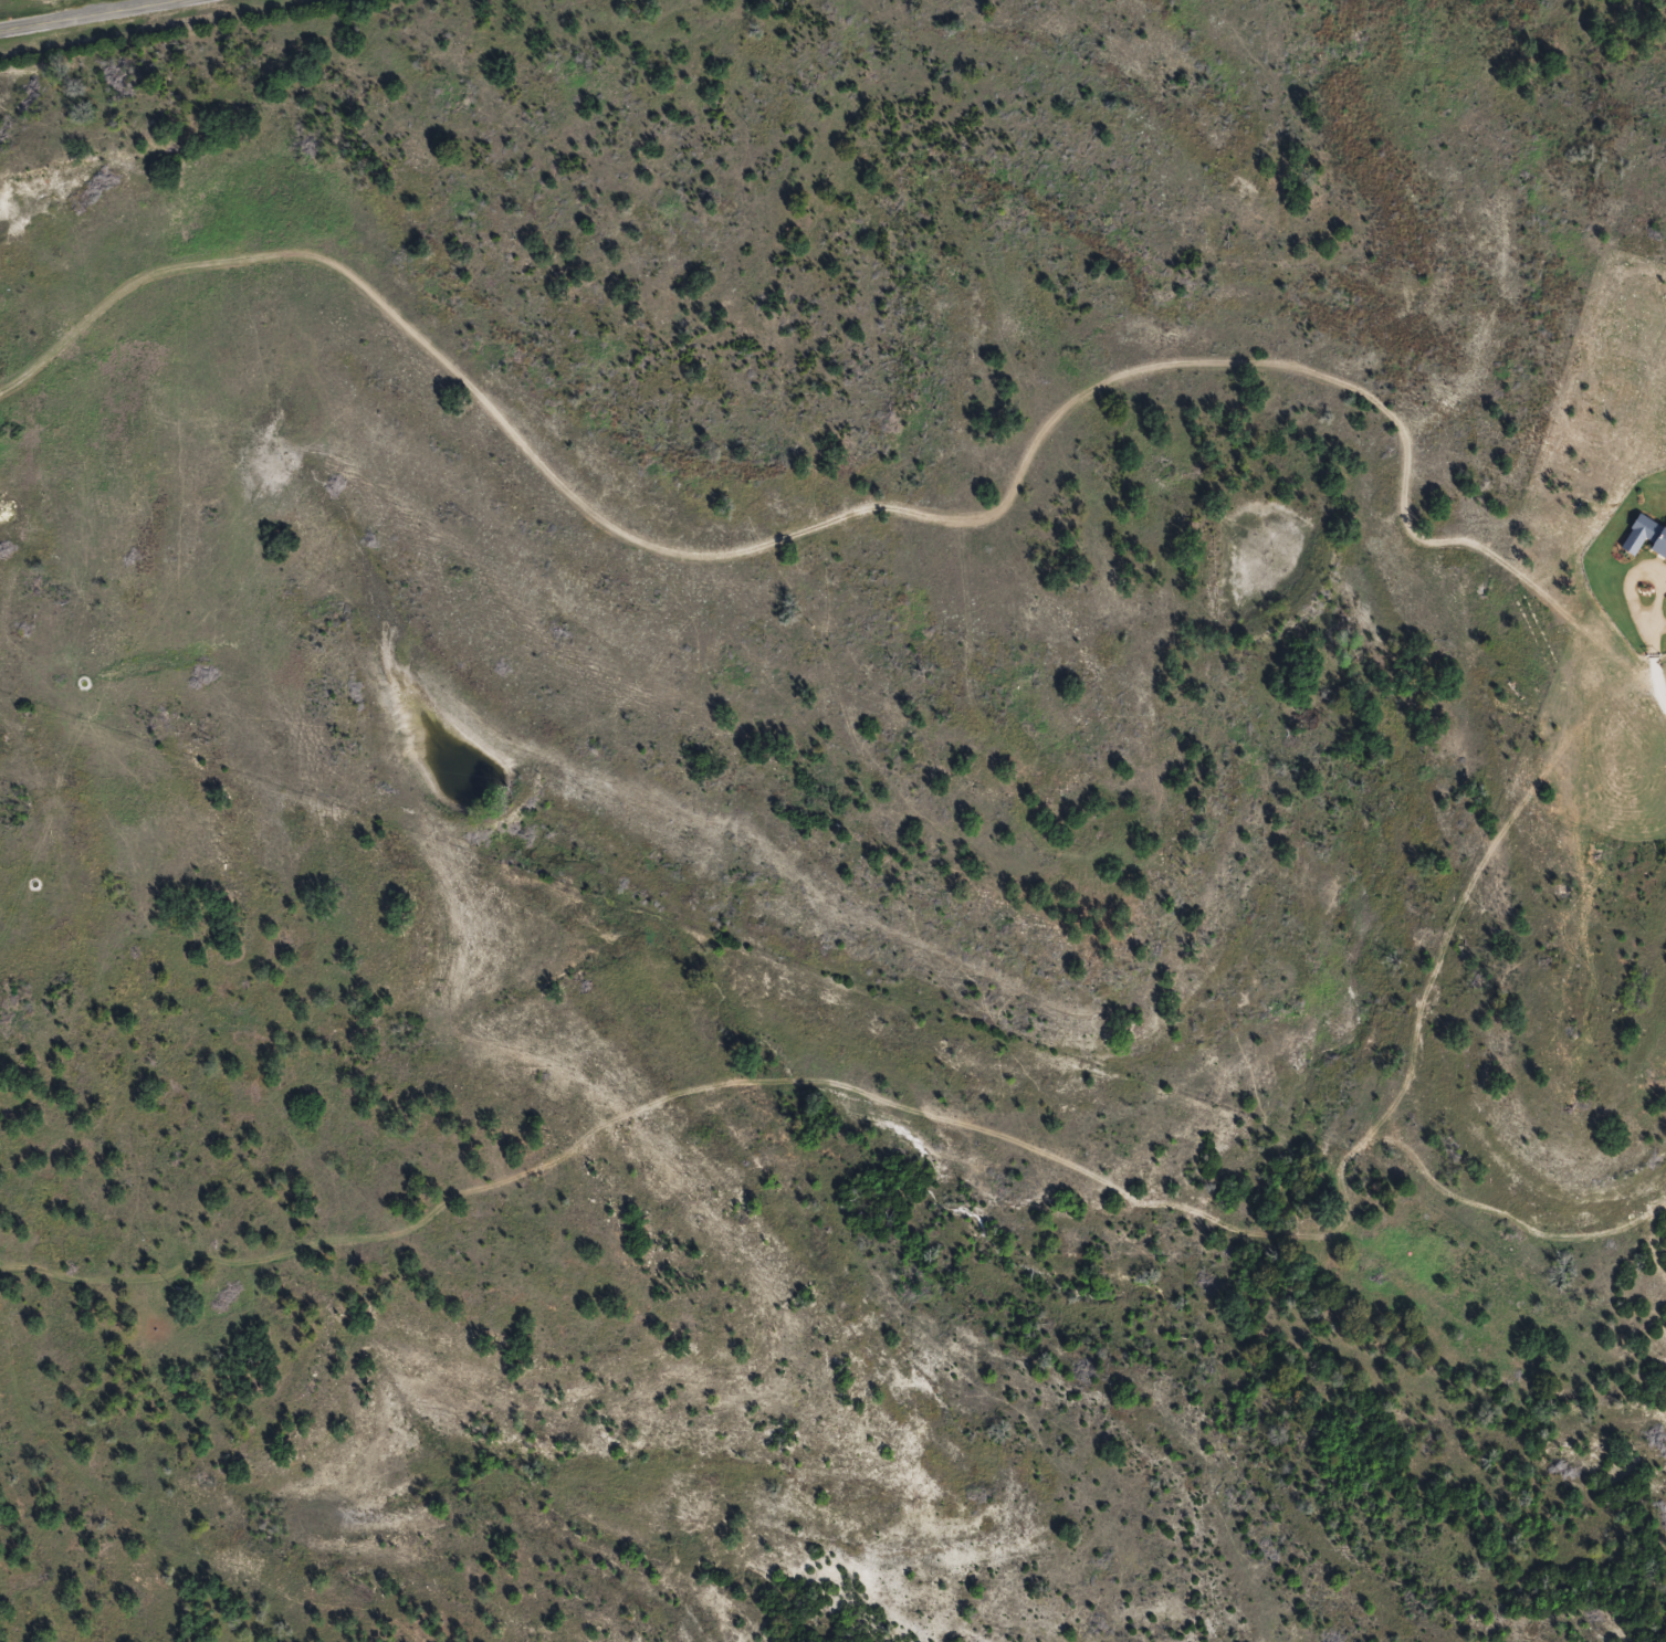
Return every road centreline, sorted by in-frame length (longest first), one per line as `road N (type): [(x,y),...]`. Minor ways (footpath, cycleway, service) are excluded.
road 1 (tertiary): [(0,33),(182,0)]

